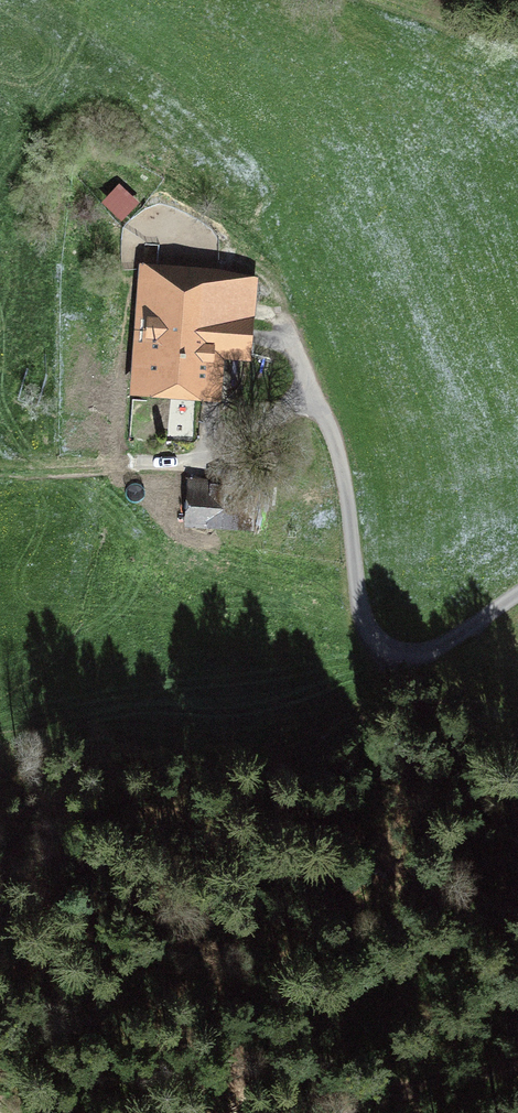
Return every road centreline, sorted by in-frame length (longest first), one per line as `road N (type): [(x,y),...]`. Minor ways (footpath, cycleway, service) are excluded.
road 1 (unclassified): [(293,348),(342,468),(360,585),(381,638),(396,650),(434,650),(517,595)]
road 2 (track): [(0,470),(231,457),(274,430),(308,381)]
road 3 (track): [(361,0),(517,57)]
road 4 (track): [(517,1062),(378,1112)]

